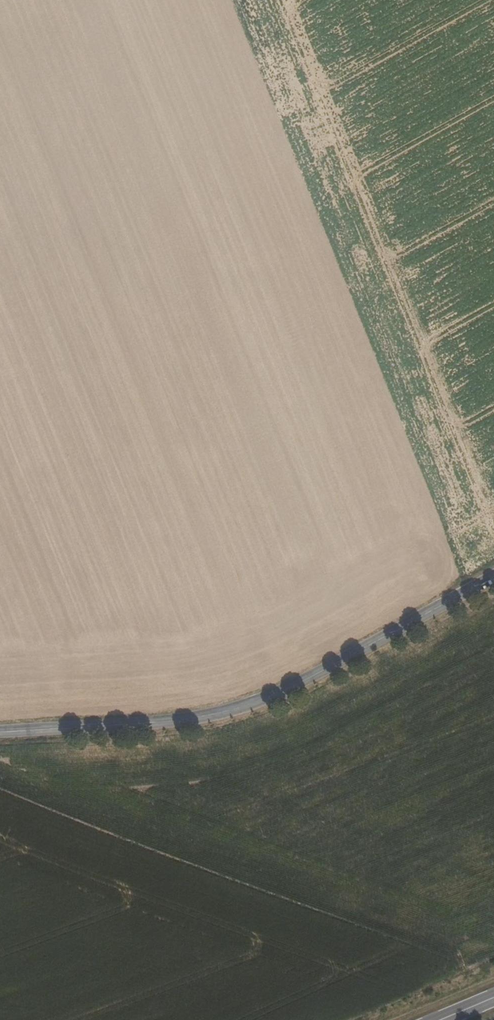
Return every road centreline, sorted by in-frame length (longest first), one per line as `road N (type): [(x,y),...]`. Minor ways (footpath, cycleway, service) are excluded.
road 1 (tertiary): [(0,734),(178,721),(244,707),(493,575)]

